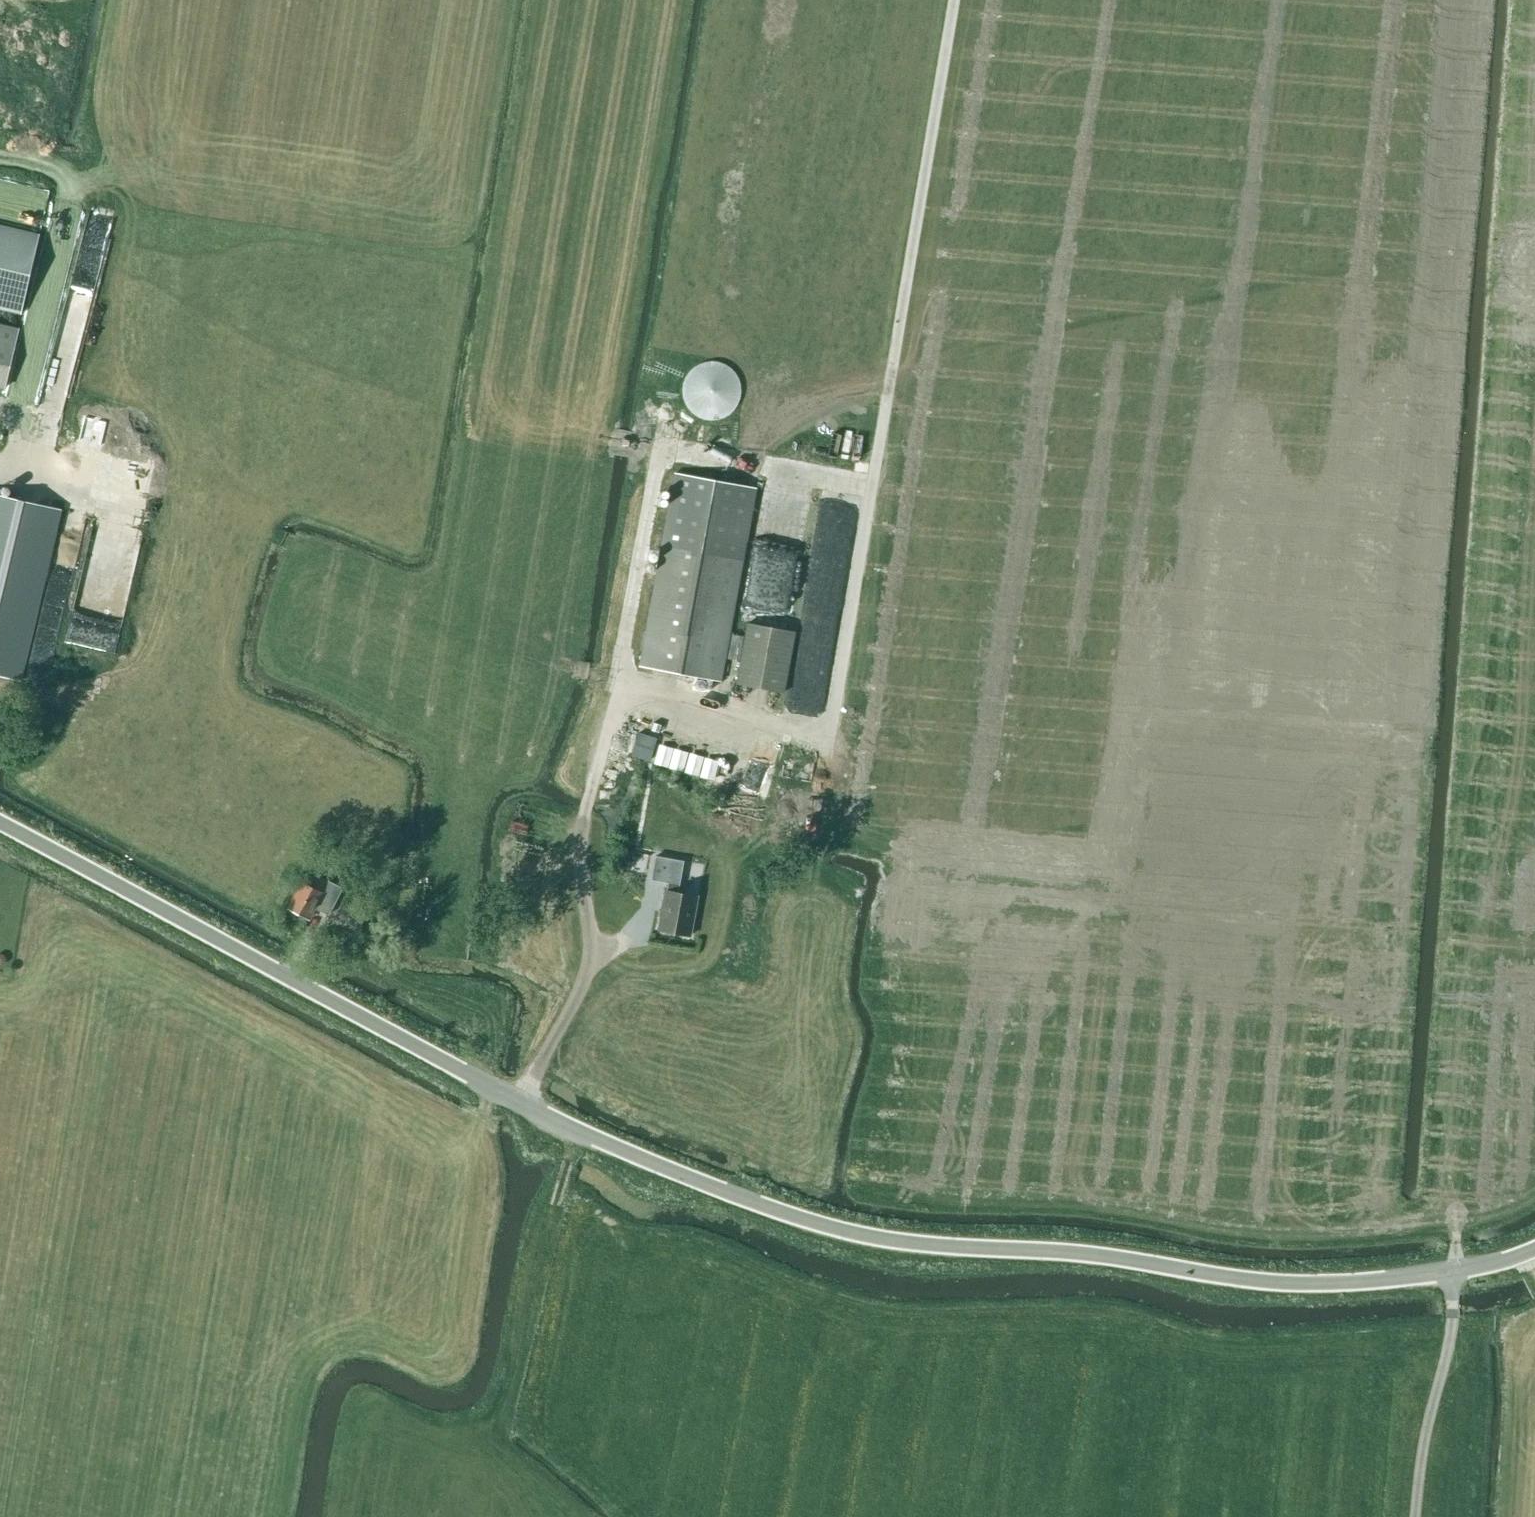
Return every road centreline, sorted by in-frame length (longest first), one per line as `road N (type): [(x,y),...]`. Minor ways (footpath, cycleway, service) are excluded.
road 1 (tertiary): [(1450,1272),(1264,1282),(1101,1256),(909,1243),(799,1219),(517,1100),(0,823)]

